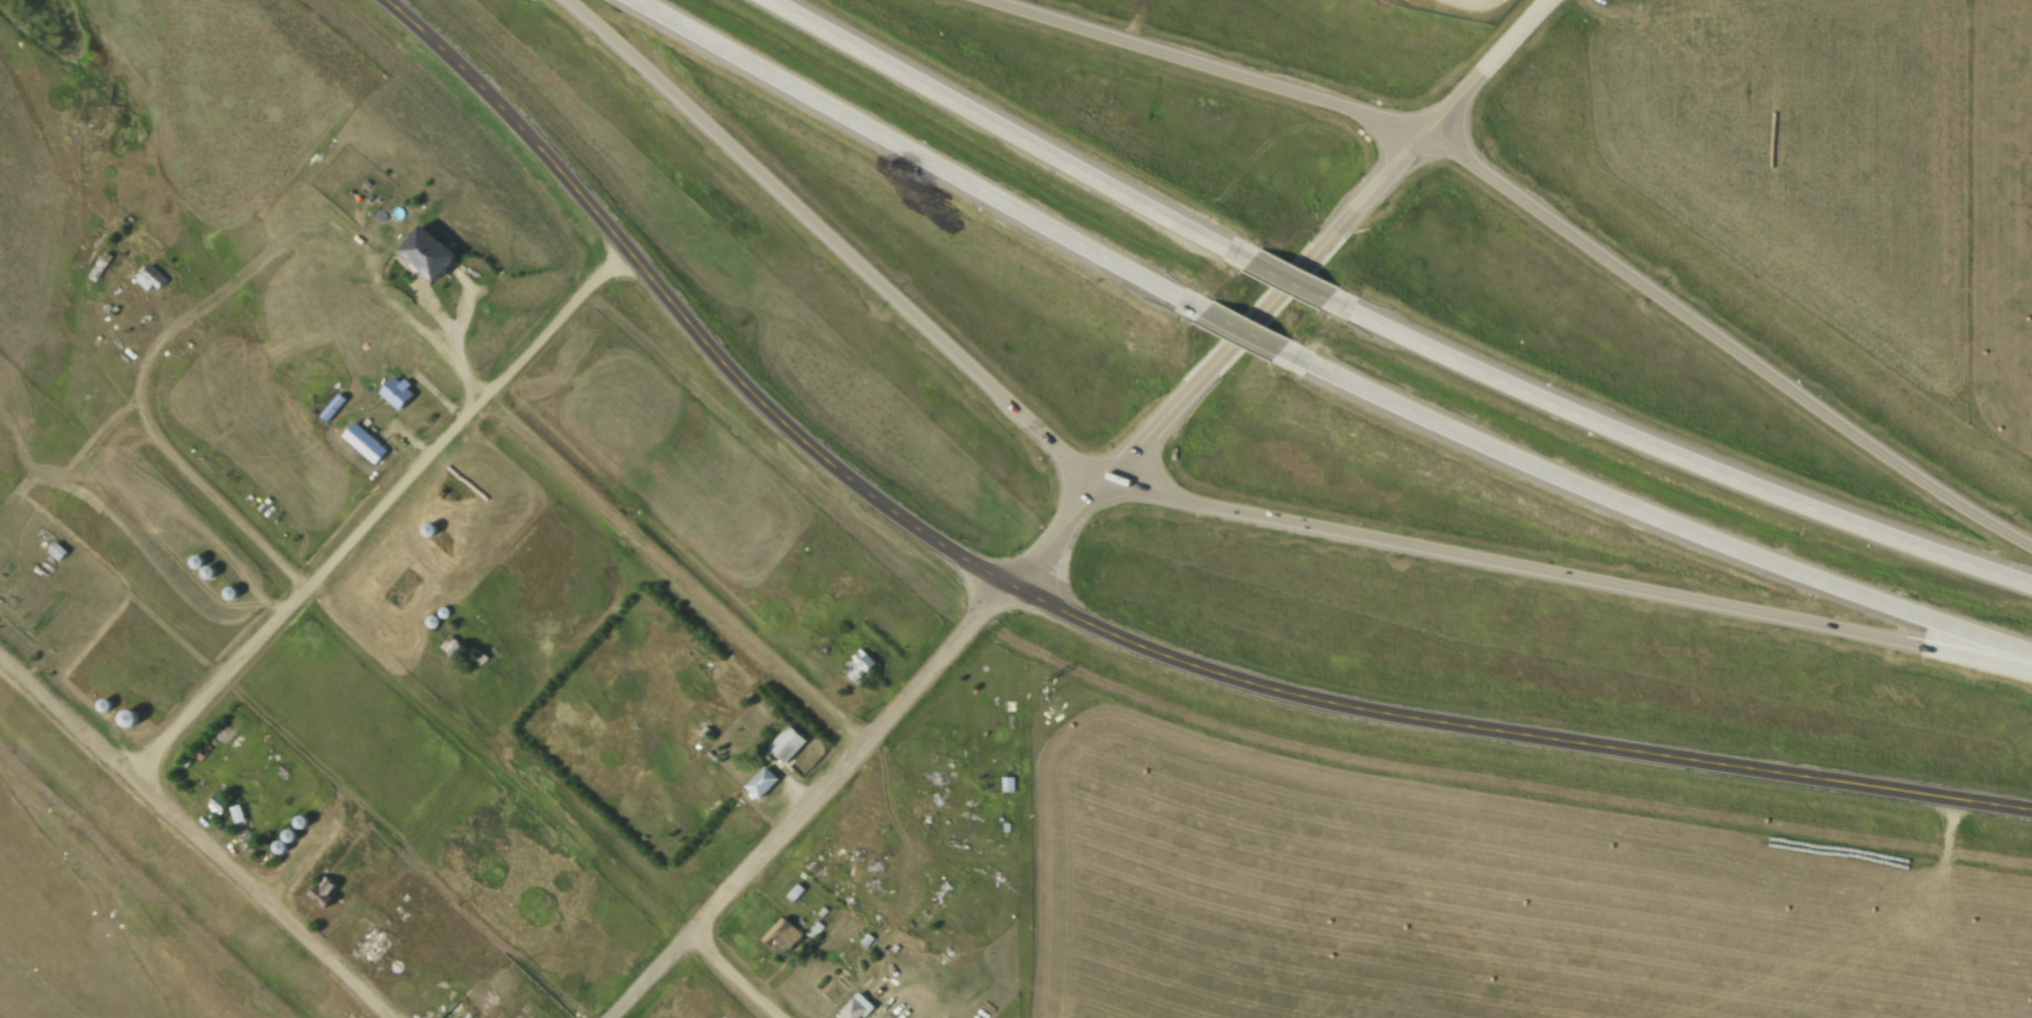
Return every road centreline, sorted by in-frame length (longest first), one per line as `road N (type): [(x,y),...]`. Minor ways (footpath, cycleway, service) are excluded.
road 1 (secondary): [(383,0),(491,97),(784,430),(948,558),(1053,613),(1259,693),(1363,717),(2031,817)]
road 2 (motorway): [(562,0),(1074,465),(1111,483),(1230,515),(2031,675)]
road 3 (motorway): [(1284,355),(1676,526),(2031,655)]
road 4 (motorway): [(2031,589),(1736,485),(1331,302)]
road 5 (residential): [(627,252),(137,787)]
road 6 (motorway): [(2031,547),(1884,456),(1431,140)]
road 7 (motorway): [(627,0),(1206,315)]
road 8 (residential): [(867,751),(473,388),(463,364),(474,304),(461,280)]
road 9 (residential): [(325,579),(354,633),(778,1017)]
road 10 (tertiary): [(1431,140),(1012,591)]
road 11 (residential): [(624,1017),(1012,591)]
road 12 (motorway): [(1252,262),(765,0)]
road 13 (track): [(0,662),(389,1017)]
road 14 (motorway): [(1431,140),(970,0)]
road 15 (residential): [(310,596),(161,449),(149,427),(142,390),(149,369),(187,315)]
road 16 (residential): [(282,626),(212,551),(129,491),(126,454),(153,434)]
road 17 (residential): [(1477,90),(1560,0)]

